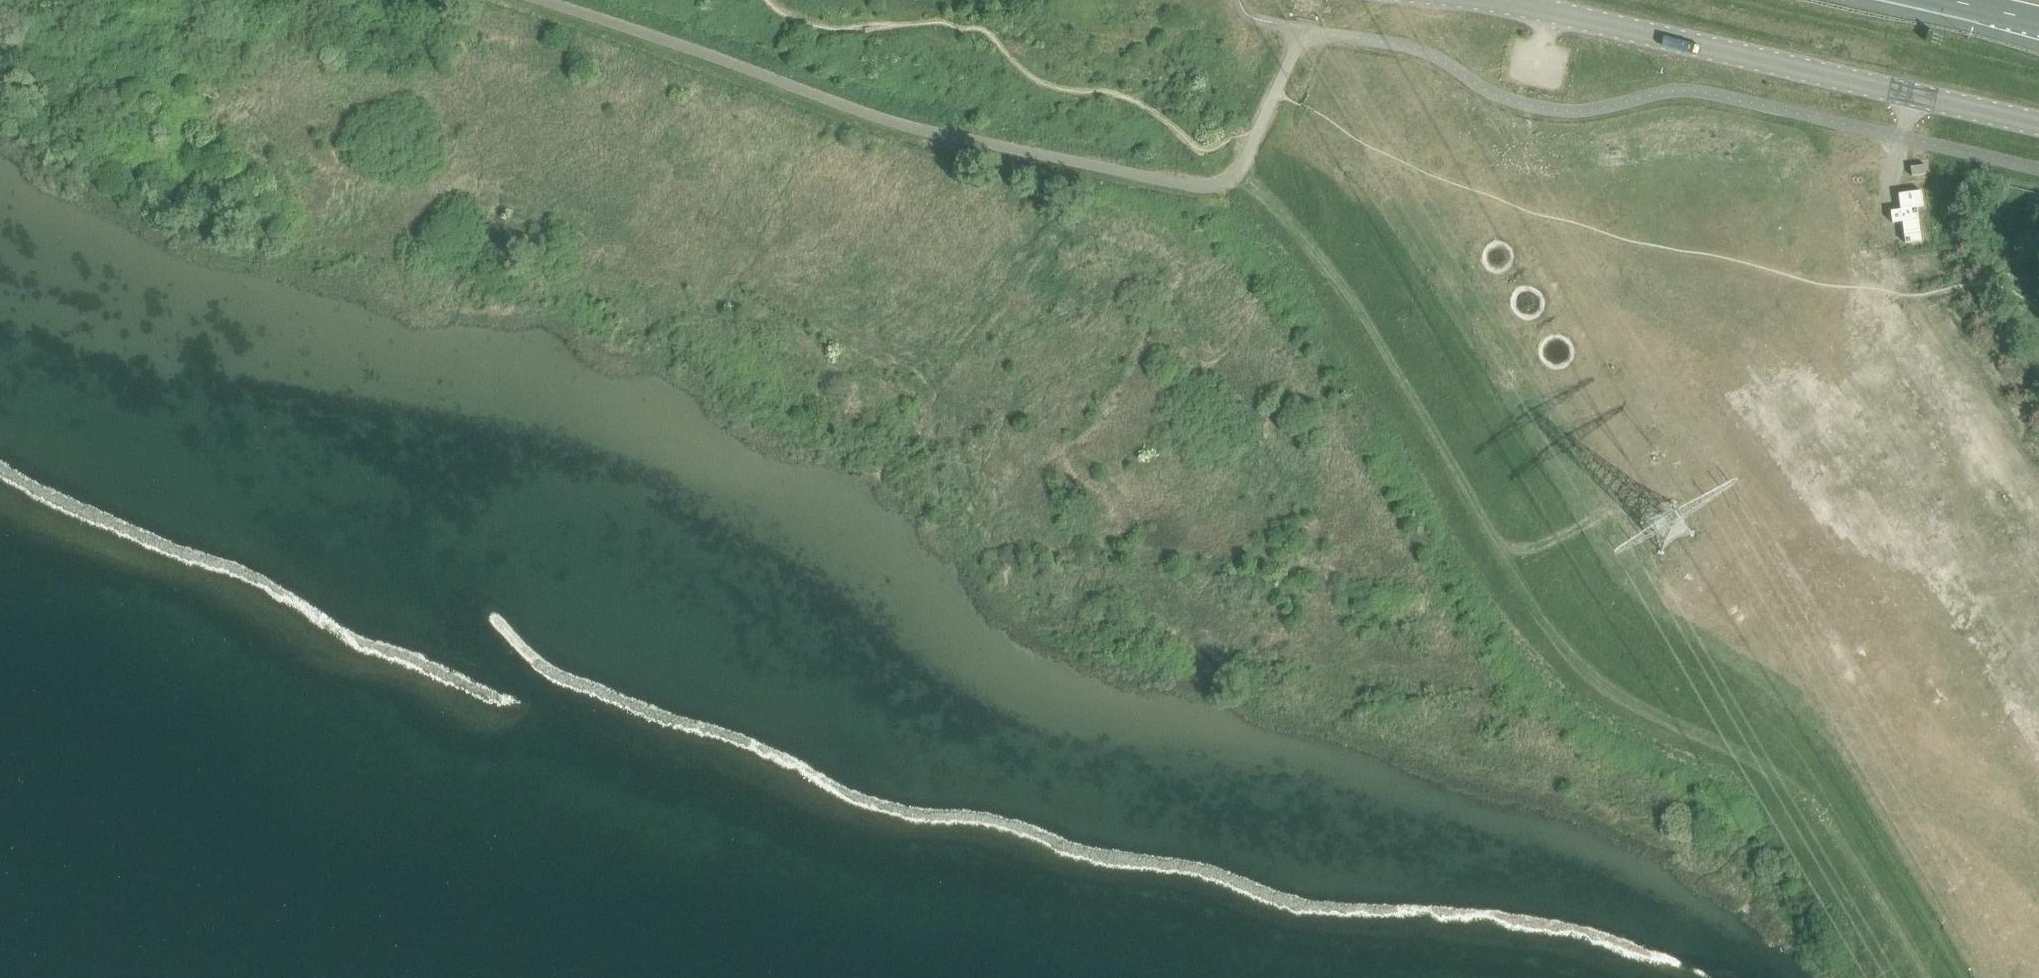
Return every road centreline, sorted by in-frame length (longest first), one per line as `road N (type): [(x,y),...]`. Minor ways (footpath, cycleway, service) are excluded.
road 1 (track): [(1228,182),(1297,233),(1340,293),(1570,659),(1615,697),(1811,803),(1913,977)]
road 2 (unclassified): [(2038,123),(1488,0)]

